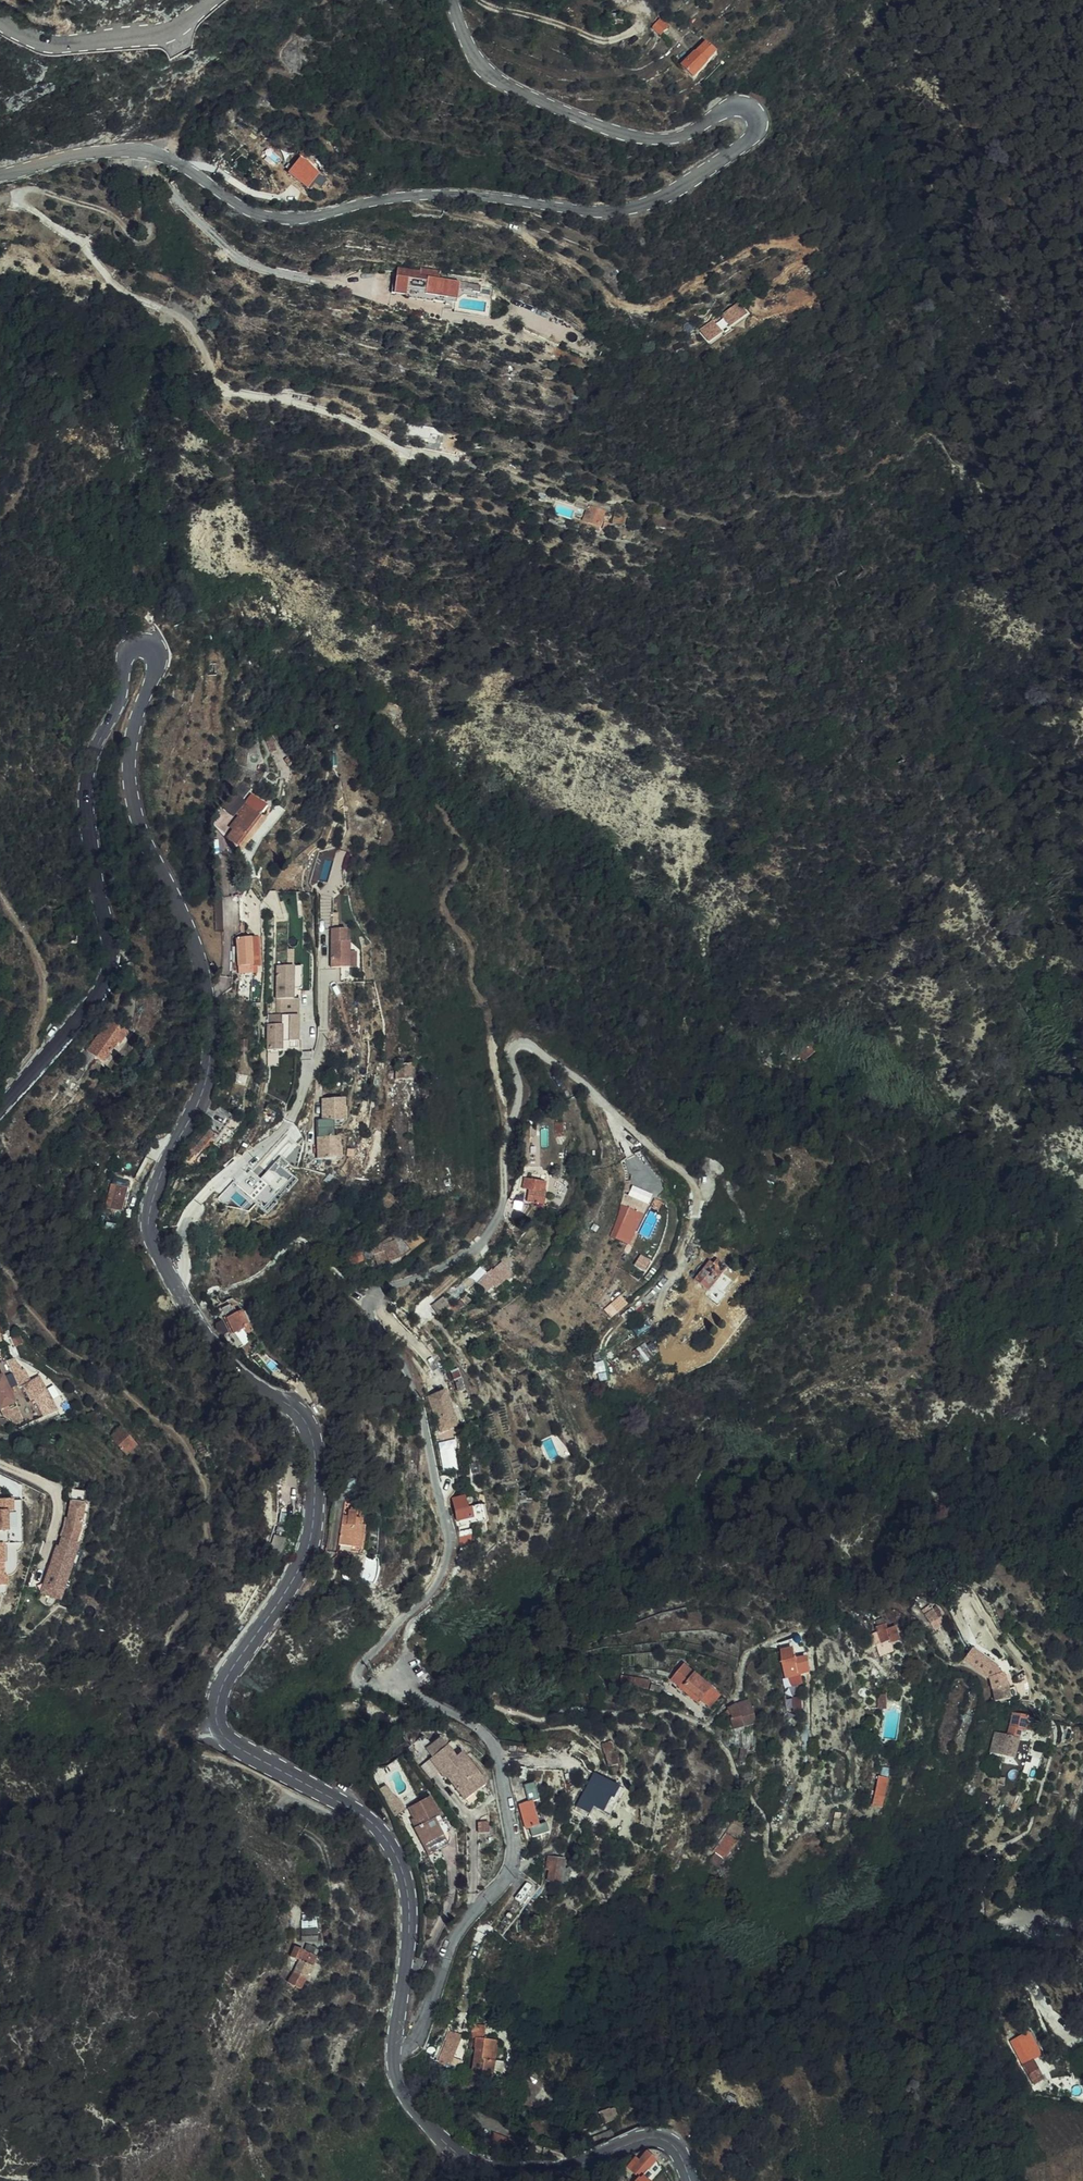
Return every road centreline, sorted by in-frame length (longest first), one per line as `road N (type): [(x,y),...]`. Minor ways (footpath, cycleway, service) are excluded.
road 1 (tertiary): [(0,1107),(93,1003),(108,969),(108,925),(86,803),(91,758),(119,701),(125,656),(151,650),(155,673),(136,720),(130,785),(196,946),(211,1024),(207,1075),(160,1176),(151,1233),(210,1342),(305,1420),(315,1465),(310,1539),(279,1601),(228,1676),(216,1722),(226,1739),(365,1817),(398,1855),(410,1908),(395,2053)]
road 2 (tertiary): [(452,0),(486,70),(616,132),(656,140),(689,132),(739,103),(753,110),(757,124),(678,187),(620,207),(421,194),(273,216),(249,211),(174,161),(122,150),(76,153),(0,175)]
road 3 (track): [(619,1122),(539,1050),(514,1043),(517,1096),(494,1224),(454,1262),(372,1301)]
road 4 (tertiary): [(395,2053),(405,2095),(438,2138),(499,2174),(568,2170),(652,2137),(679,2152),(690,2180)]
road 5 (residential): [(395,2053),(414,2045),(426,2021),(459,1929),(513,1868),(494,1748)]
road 6 (tertiary): [(0,11),(41,38),(71,42),(162,34),(215,0)]
road 7 (track): [(480,0),(590,36),(634,27)]
road 8 (track): [(1082,1785),(1020,1919)]

